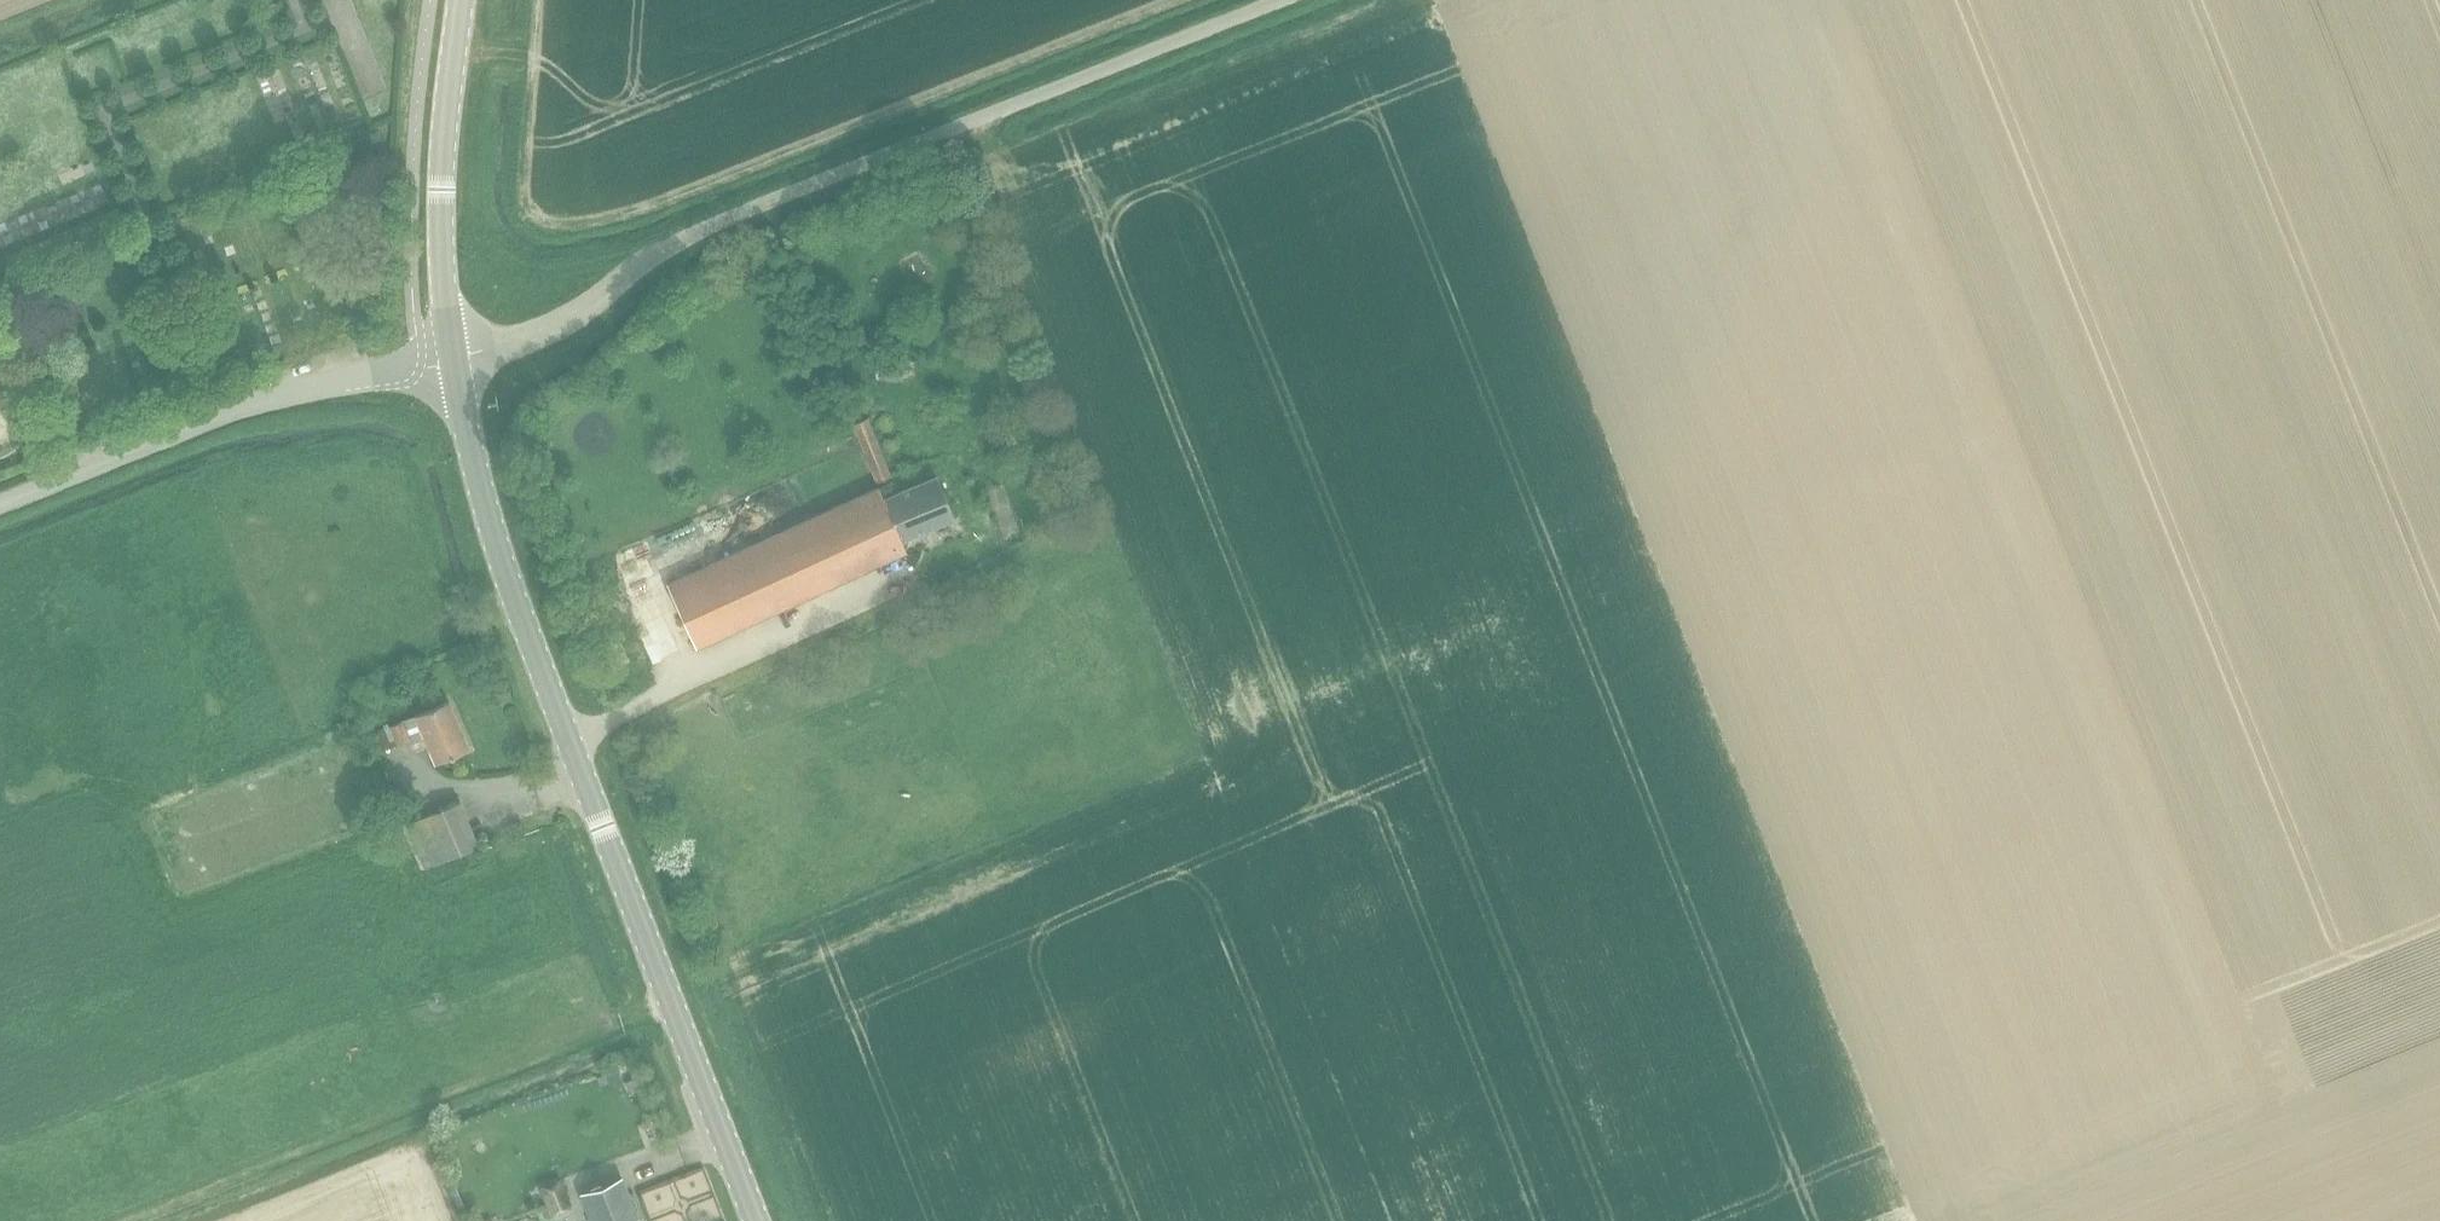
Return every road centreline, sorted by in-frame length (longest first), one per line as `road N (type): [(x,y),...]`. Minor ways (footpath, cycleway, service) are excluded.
road 1 (unclassified): [(451,362),(568,320),(692,234),(1287,0)]
road 2 (tertiary): [(753,1220),(481,506),(451,362)]
road 3 (unclassified): [(0,502),(249,403),(325,381),(451,362)]
road 4 (tertiary): [(451,362),(438,191),(458,0)]

